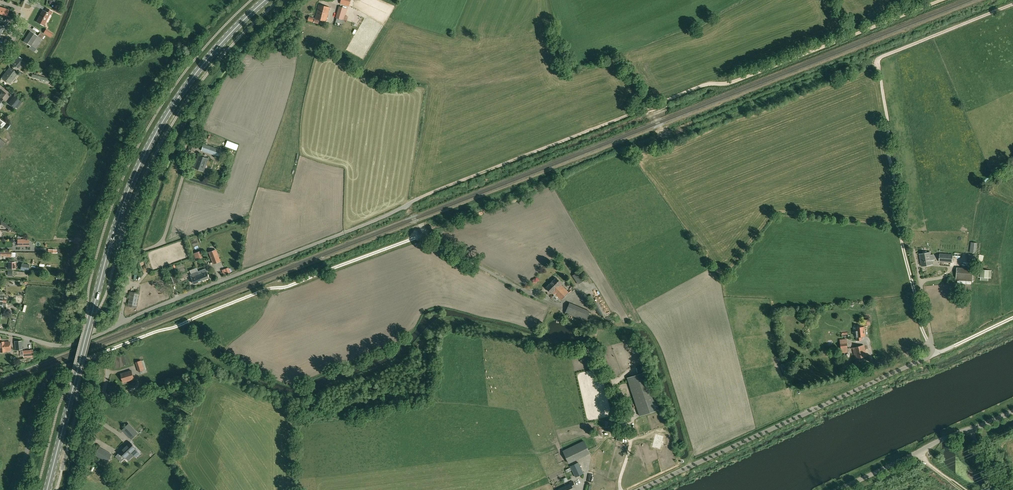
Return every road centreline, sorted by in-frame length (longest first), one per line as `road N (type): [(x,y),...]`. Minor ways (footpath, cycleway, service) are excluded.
road 1 (track): [(418,199),(942,0)]
road 2 (primary): [(47,489),(113,235),(138,168),(190,81),(266,0)]
road 3 (unclassified): [(642,489),(929,357),(914,249)]
road 4 (unclassified): [(73,345),(418,199)]
road 5 (unclassified): [(15,489),(47,378),(94,358),(107,375),(87,457),(107,468),(118,489)]
road 6 (track): [(878,58),(902,243),(931,343)]
road 7 (unclassified): [(1012,413),(840,489)]
road 8 (track): [(873,60),(1012,5)]

